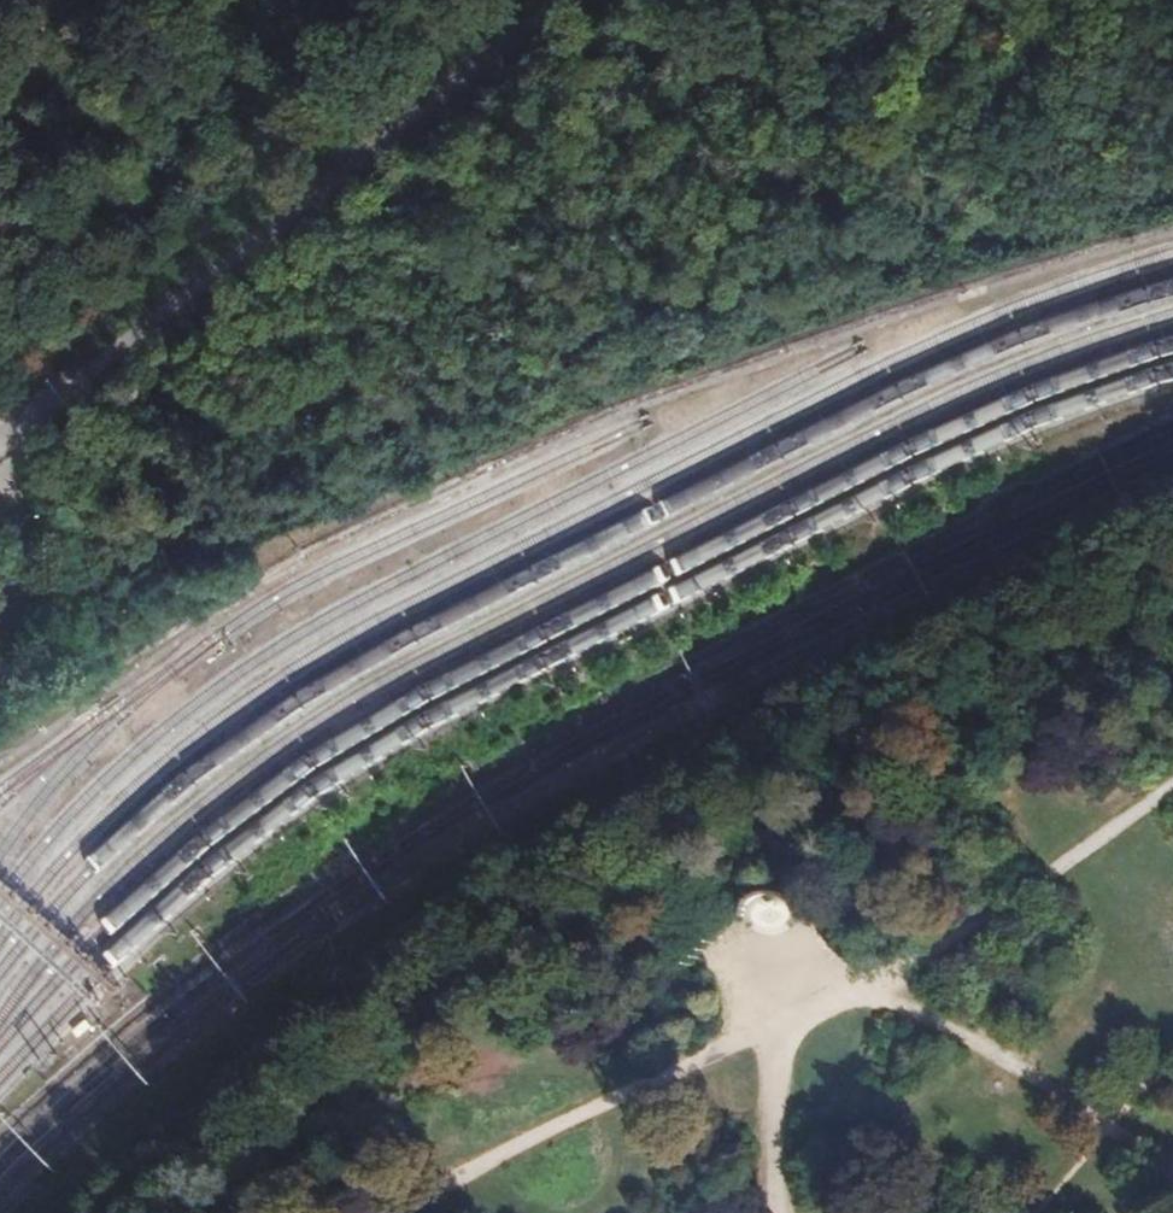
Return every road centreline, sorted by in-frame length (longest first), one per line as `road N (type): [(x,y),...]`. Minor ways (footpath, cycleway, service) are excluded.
road 1 (track): [(85,380),(558,0)]
road 2 (track): [(47,0),(0,211)]

